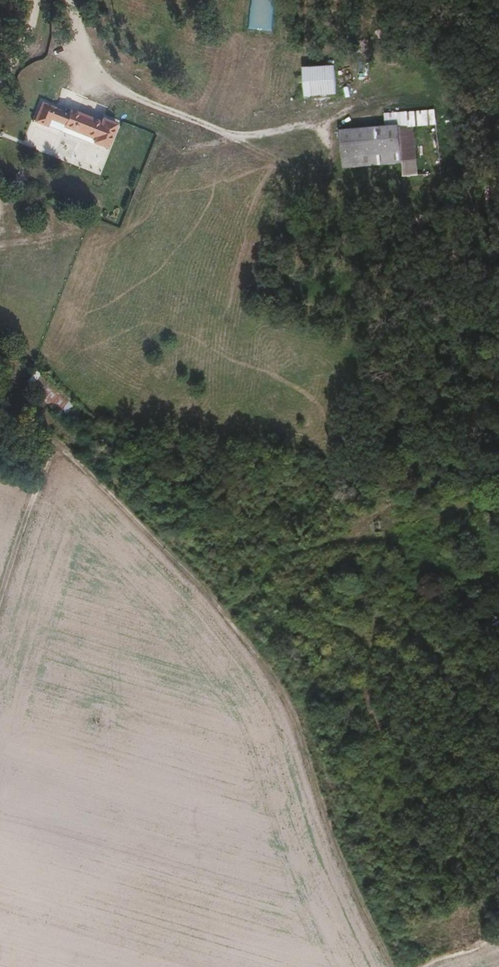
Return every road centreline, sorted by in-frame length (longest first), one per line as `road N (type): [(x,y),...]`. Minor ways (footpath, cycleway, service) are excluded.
road 1 (track): [(0,385),(219,605),(285,697),(348,872),(394,966)]
road 2 (track): [(0,596),(59,443)]

